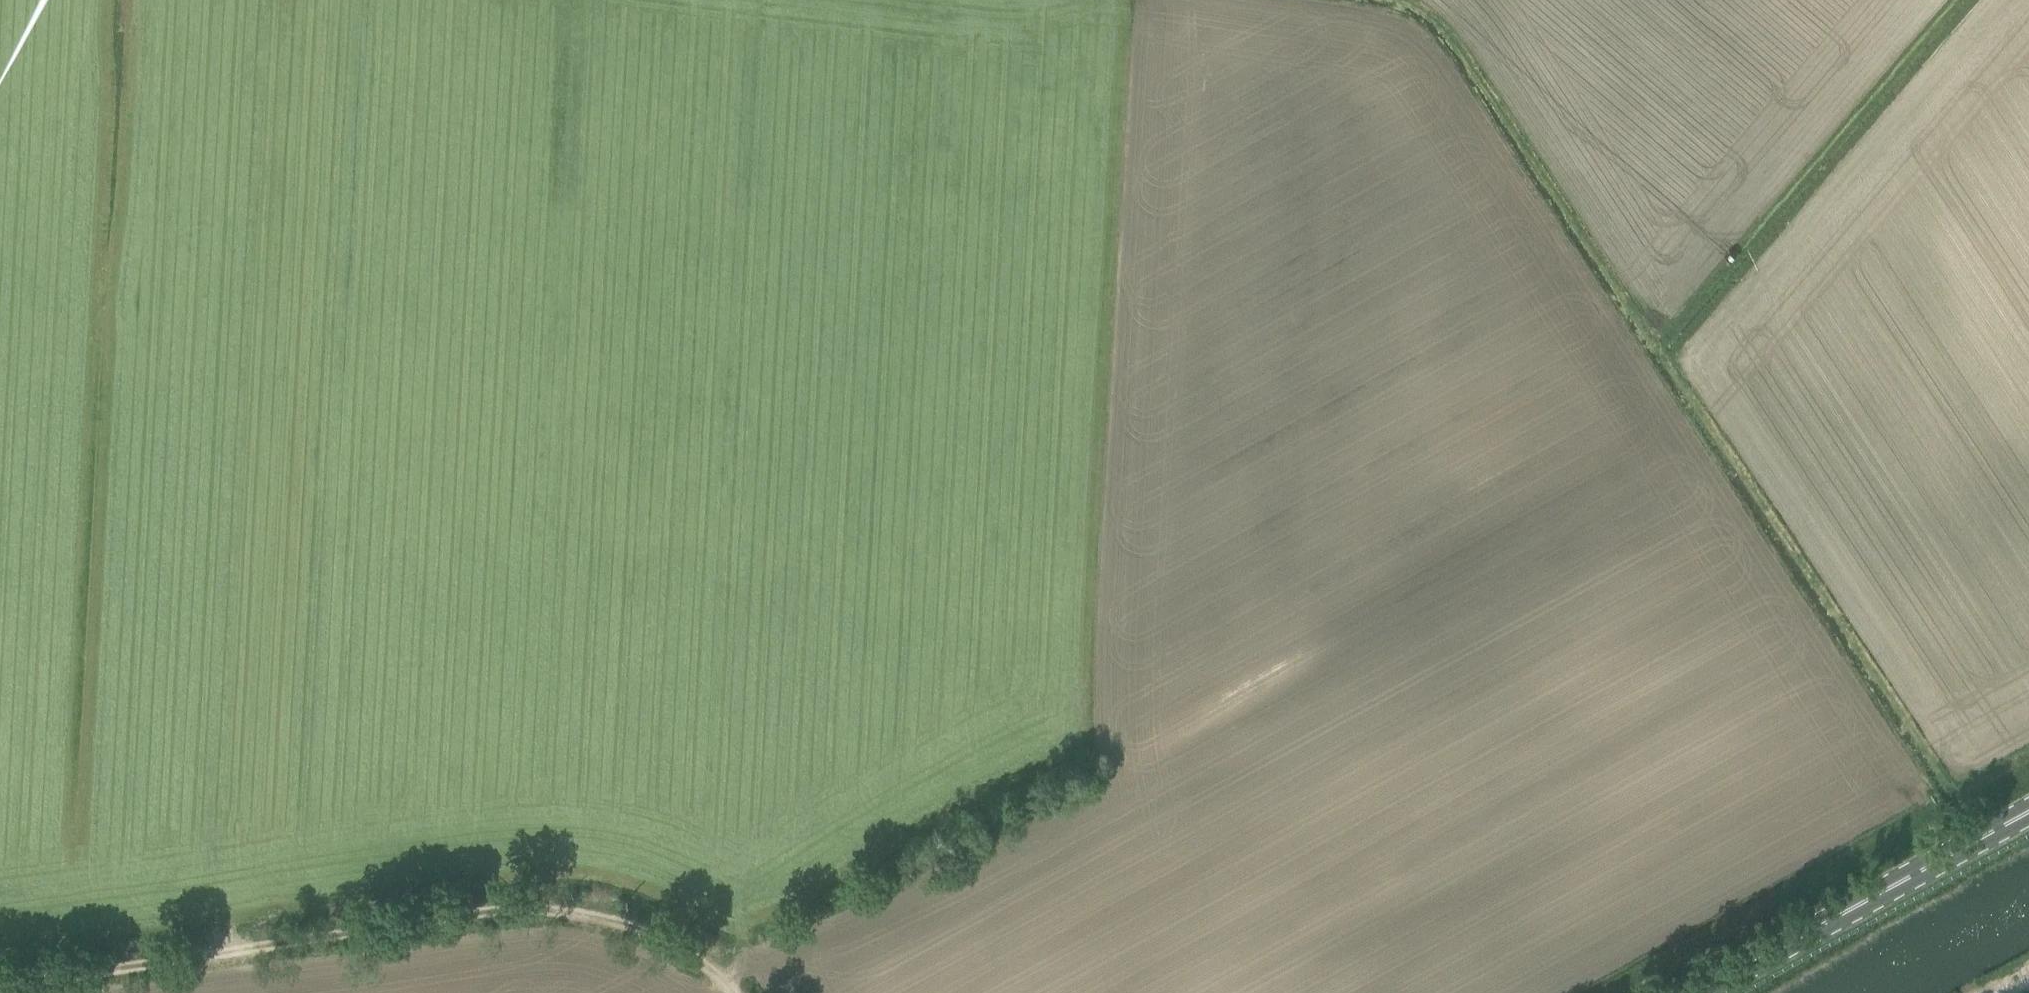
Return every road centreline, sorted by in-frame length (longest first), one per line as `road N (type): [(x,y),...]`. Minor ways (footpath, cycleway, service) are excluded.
road 1 (track): [(0,980),(242,944),(603,909),(745,975),(755,992)]
road 2 (primary): [(1702,992),(2028,814)]

